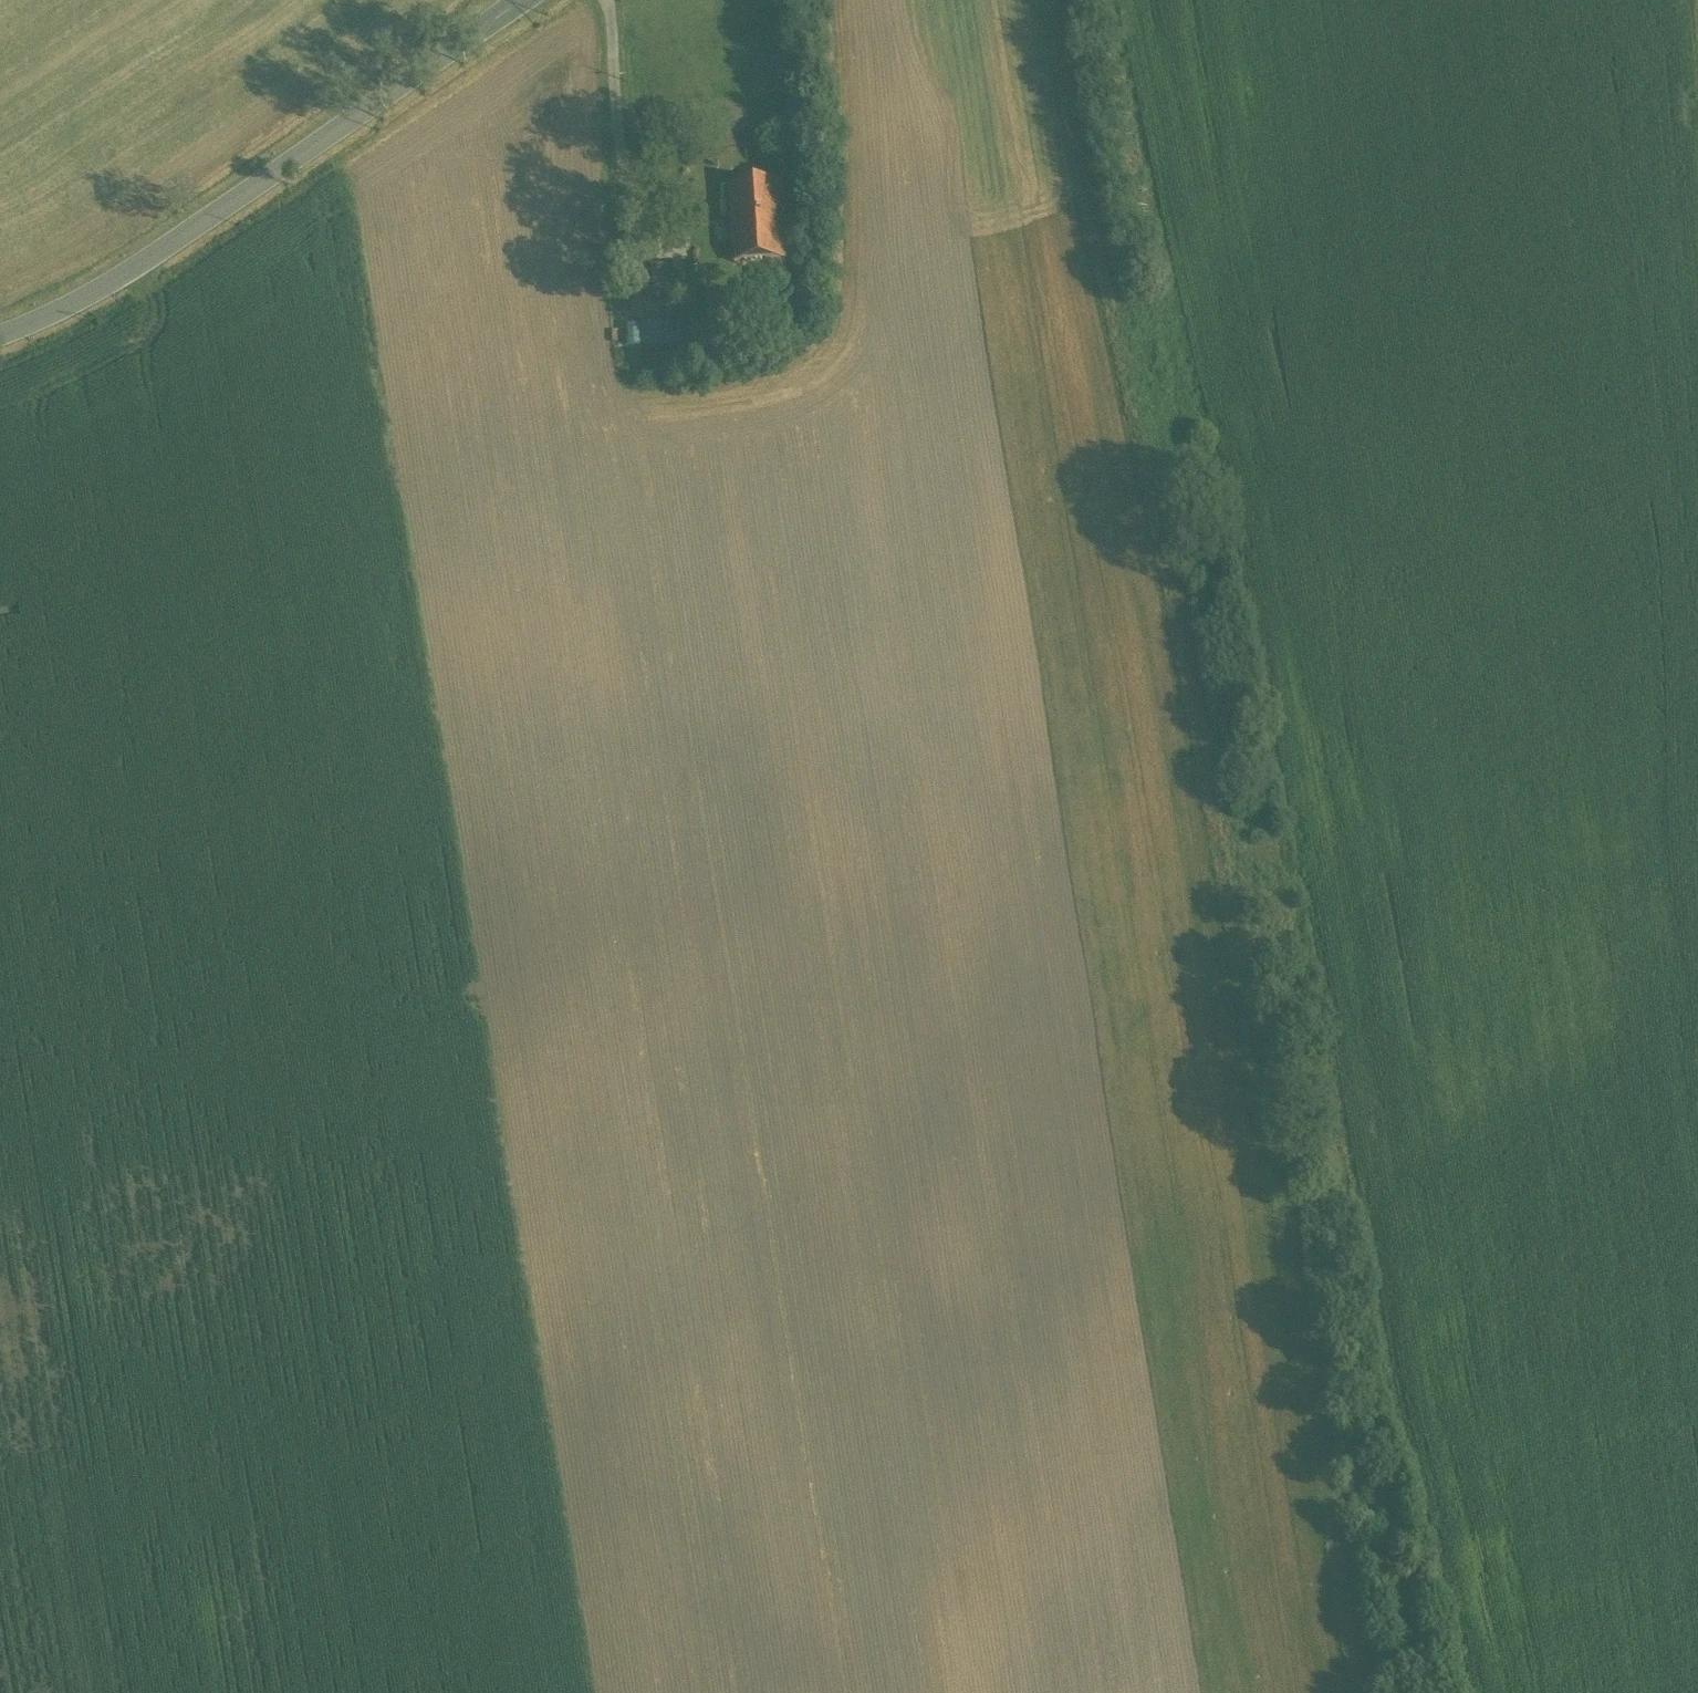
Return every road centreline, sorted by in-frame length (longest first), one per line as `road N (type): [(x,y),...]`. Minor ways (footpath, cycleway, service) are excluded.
road 1 (tertiary): [(0,334),(131,270),(516,0)]

